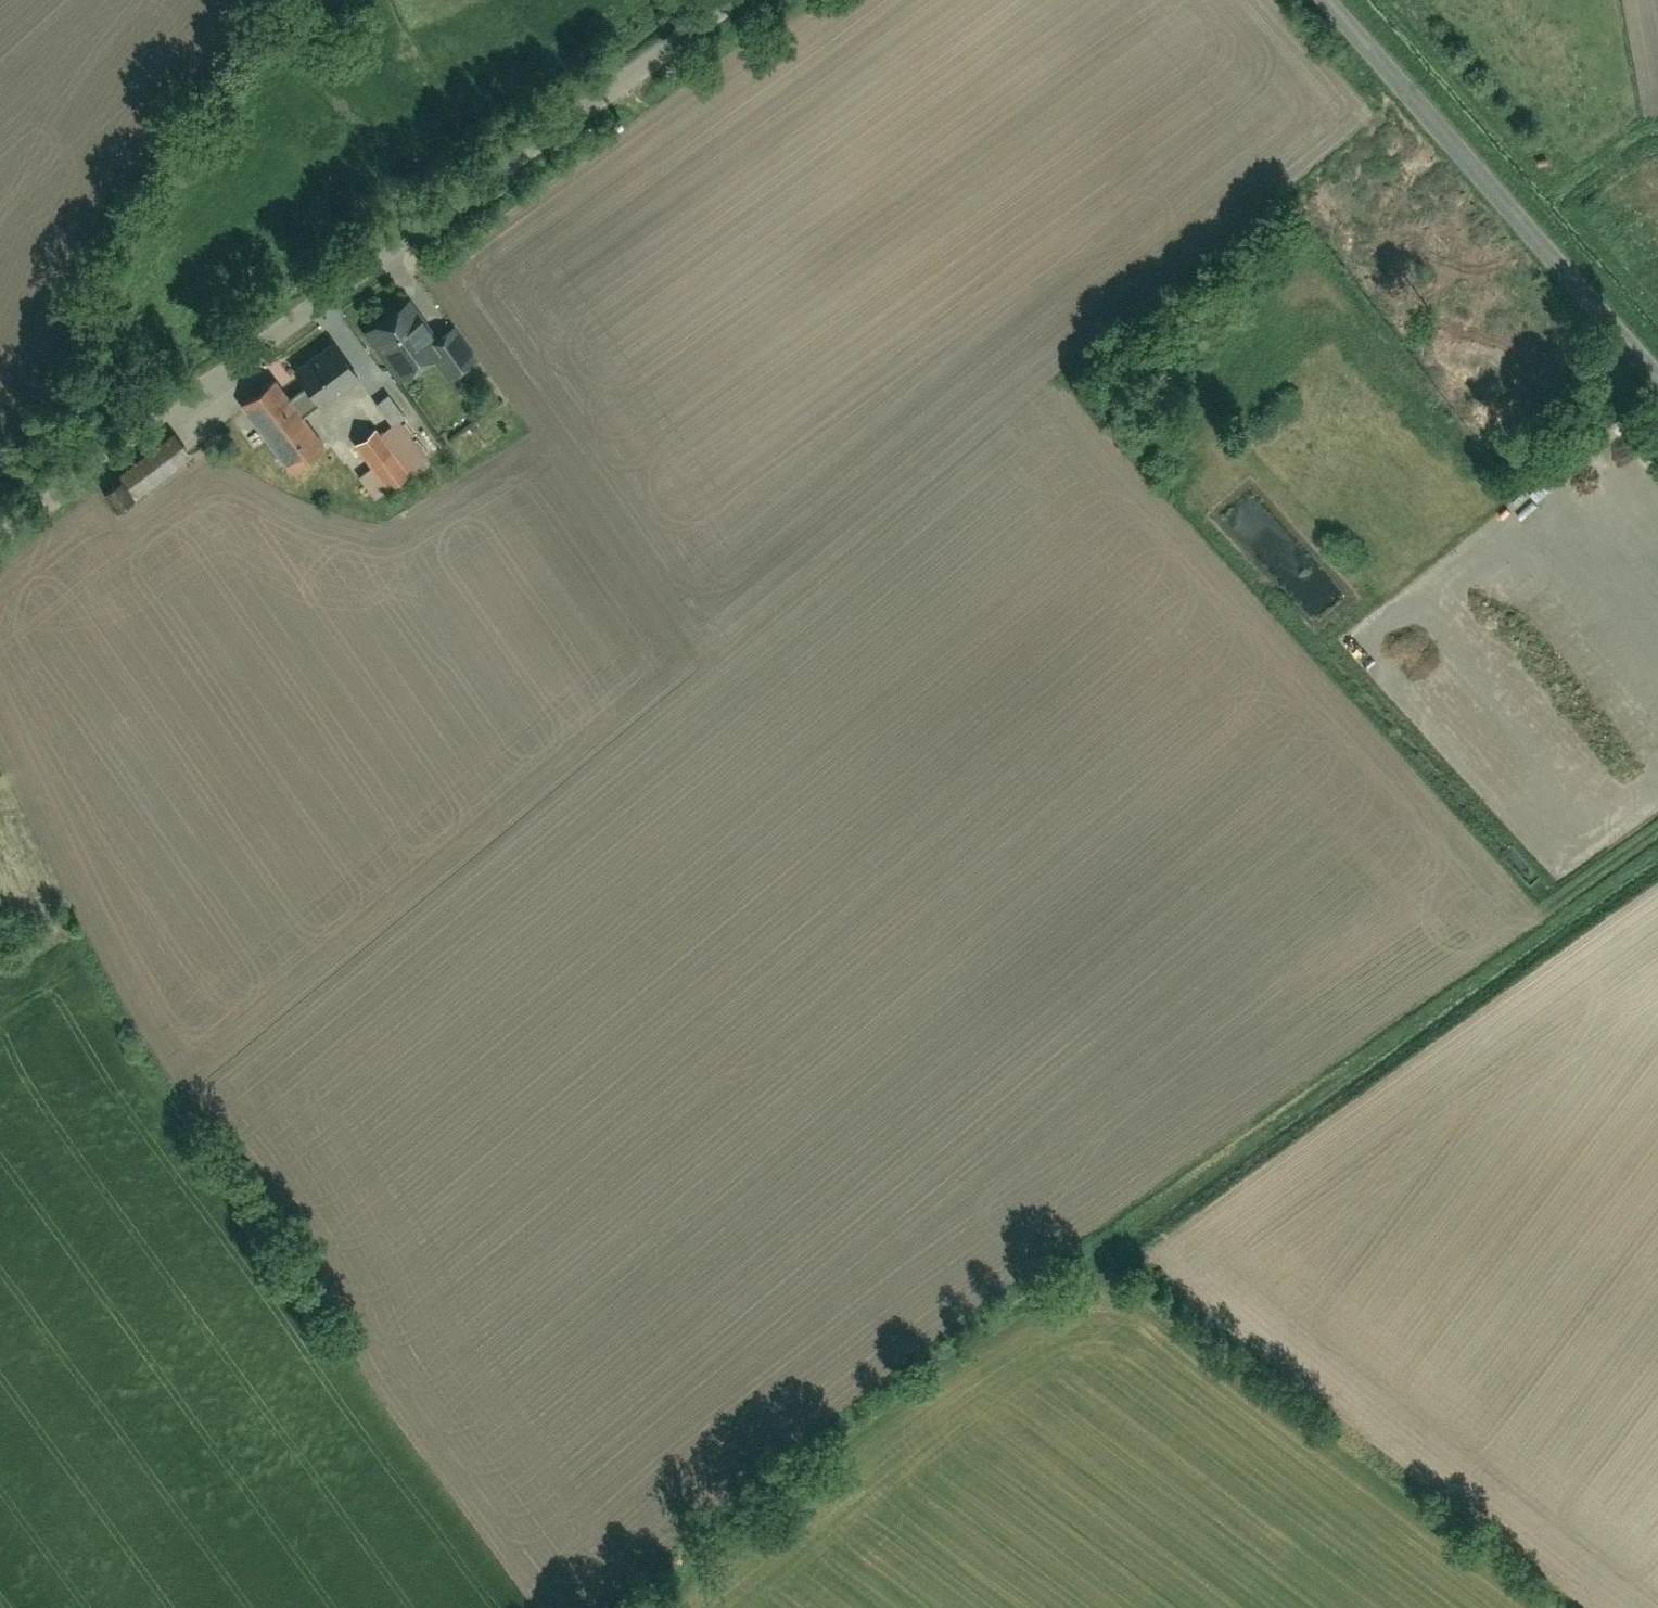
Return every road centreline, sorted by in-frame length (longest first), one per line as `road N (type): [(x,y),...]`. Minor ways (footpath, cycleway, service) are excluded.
road 1 (residential): [(0,512),(705,0)]
road 2 (unclassified): [(1321,0),(1657,380)]

